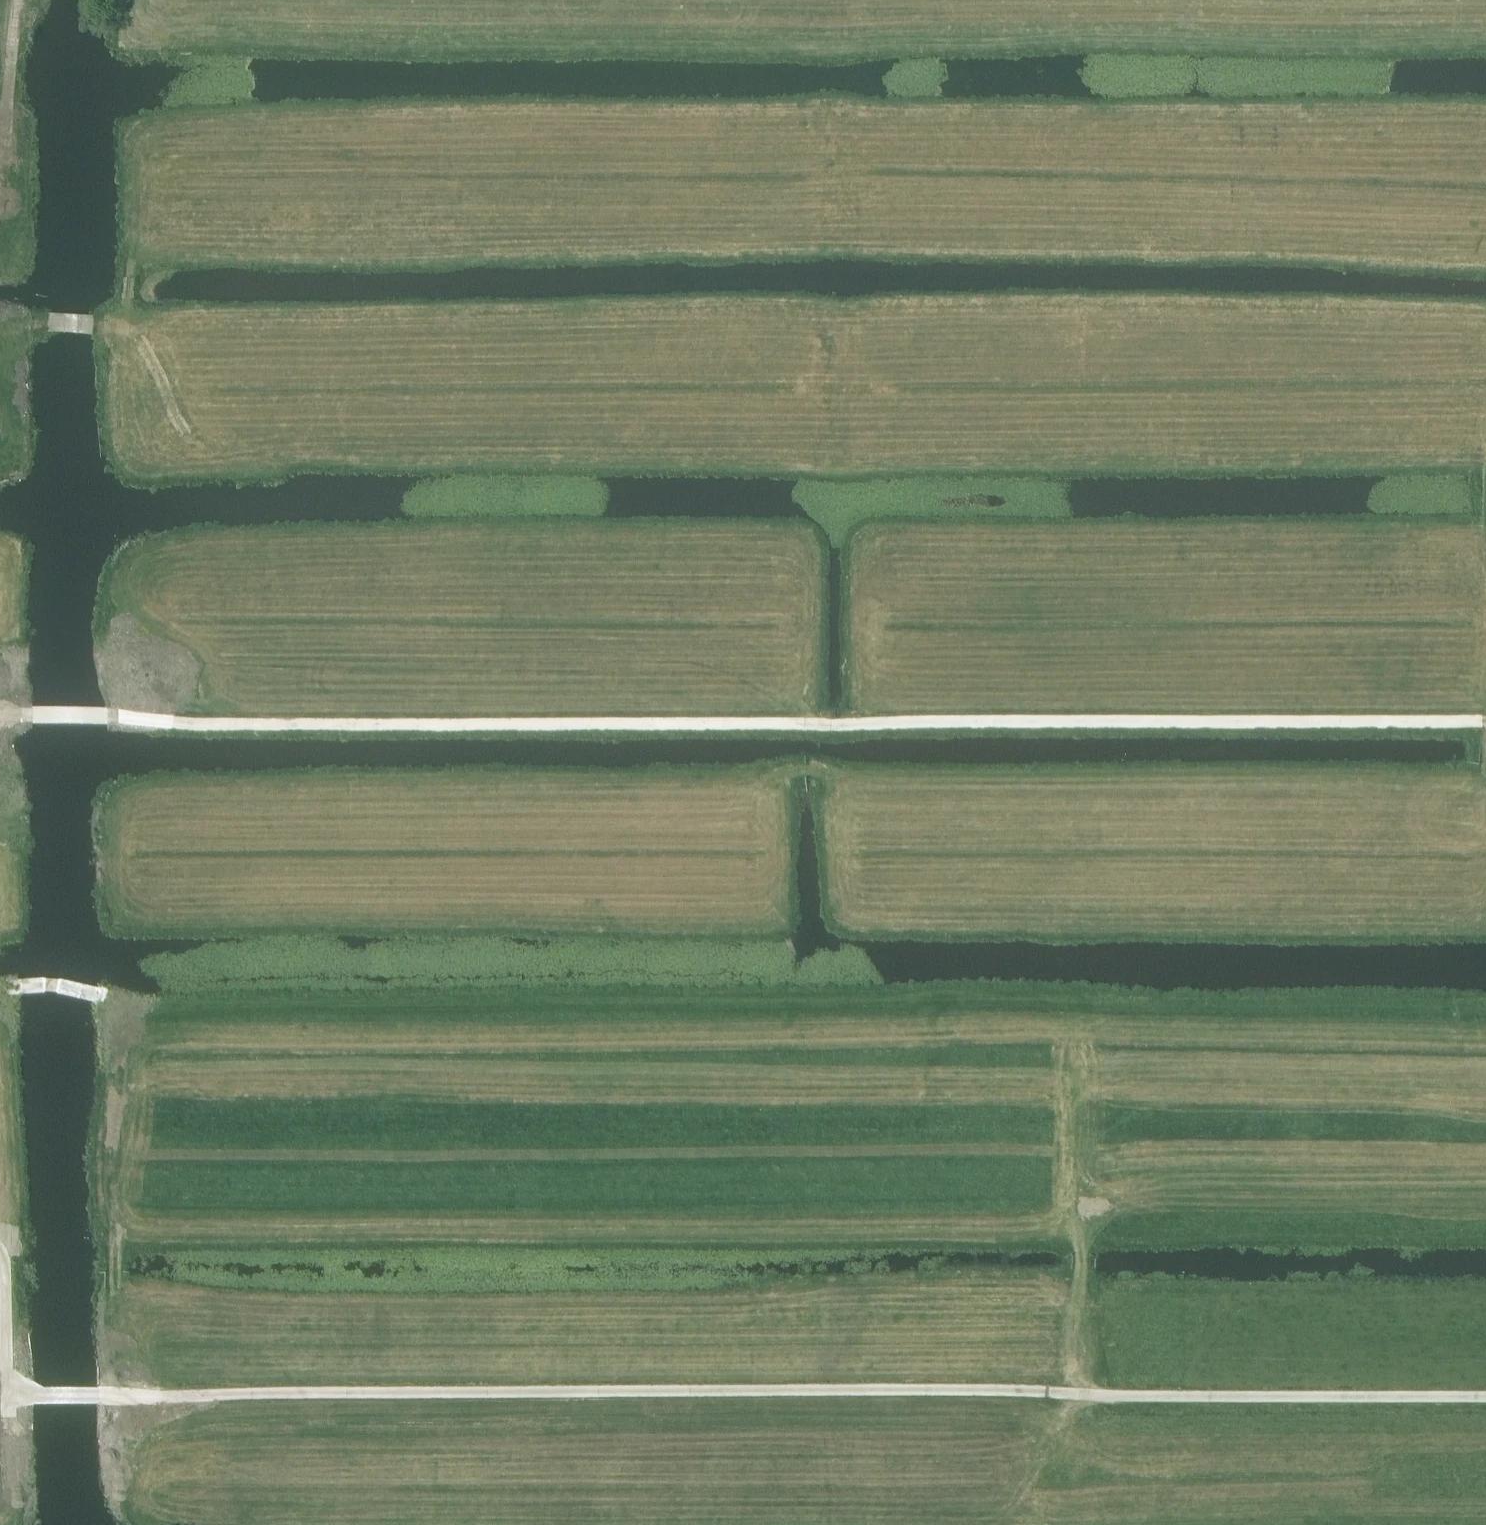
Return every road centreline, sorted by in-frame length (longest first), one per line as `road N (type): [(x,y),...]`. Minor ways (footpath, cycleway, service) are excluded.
road 1 (track): [(1485,1397),(8,1395),(0,1255)]
road 2 (track): [(1485,461),(216,460),(178,423),(135,335),(0,325)]
road 3 (track): [(1485,719),(195,727),(0,717)]
road 4 (track): [(18,0),(7,156)]

